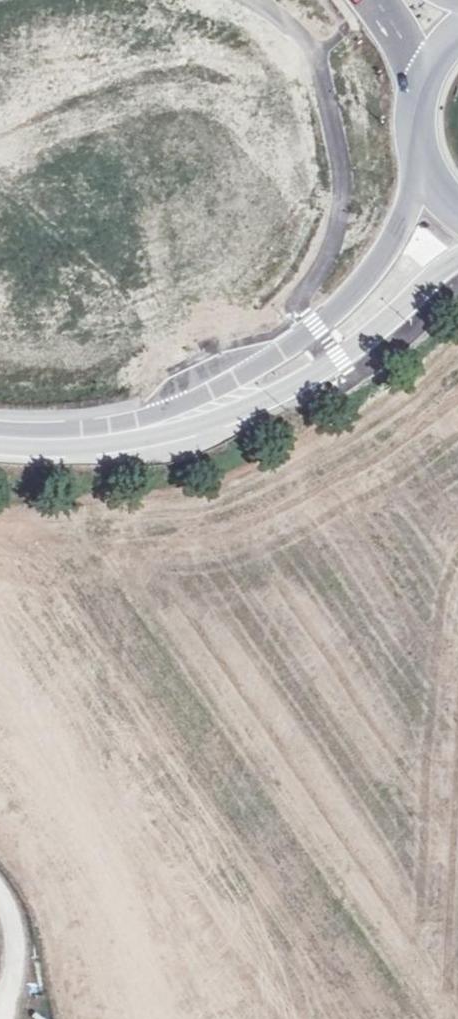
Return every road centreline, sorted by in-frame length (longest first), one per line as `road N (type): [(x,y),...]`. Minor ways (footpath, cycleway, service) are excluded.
road 1 (secondary): [(423,161),(399,234),(351,296),(218,403)]
road 2 (secondary): [(218,403),(334,355),(457,257)]
road 3 (secondary): [(0,438),(126,431),(218,403)]

